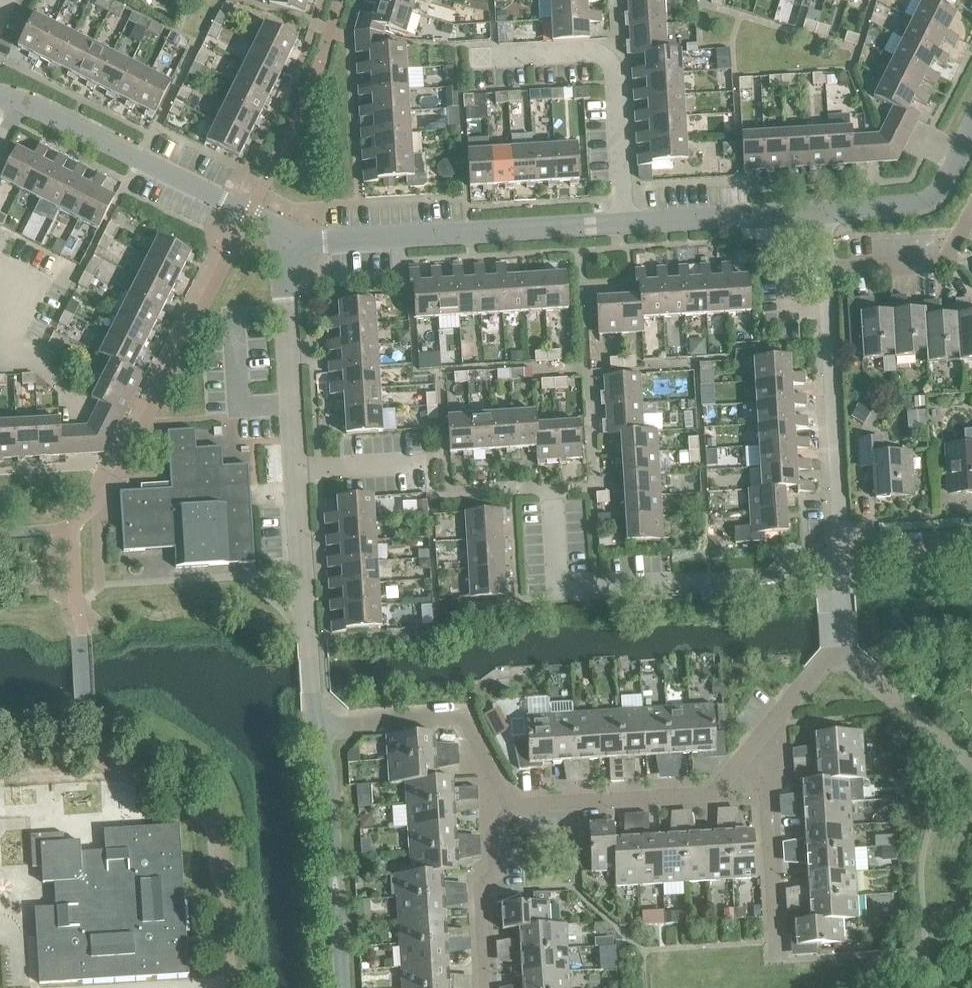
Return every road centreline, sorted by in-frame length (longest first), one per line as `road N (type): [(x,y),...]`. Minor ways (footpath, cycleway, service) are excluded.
road 1 (residential): [(553,491),(557,587),(772,578),(787,567),(835,566)]
road 2 (tertiary): [(284,242),(618,222)]
road 3 (tertiary): [(284,242),(19,103)]
road 4 (residential): [(618,222),(609,70),(592,52),(472,59)]
road 5 (residential): [(832,541),(826,268)]
road 6 (residential): [(338,987),(322,727)]
road 7 (residential): [(322,727),(310,702),(294,471)]
road 8 (residential): [(750,755),(701,793),(508,804)]
road 9 (residential): [(508,804),(459,720),(322,727)]
road 10 (tertiary): [(618,222),(824,211)]
road 11 (tertiary): [(824,211),(929,201),(971,124)]
road 12 (residential): [(482,987),(479,889),(493,868),(491,831),(508,804)]
road 13 (residential): [(772,936),(765,768),(750,755)]
road 14 (residential): [(826,268),(949,259),(971,213)]
road 15 (residential): [(971,767),(839,654)]
road 16 (residential): [(79,415),(14,347),(14,288),(0,274)]
road 17 (residential): [(292,404),(284,242)]
road 18 (residential): [(235,312),(238,406),(292,404)]
road 19 (residential): [(441,463),(294,471)]
road 20 (residential): [(832,541),(971,536)]
road 21 (residential): [(839,654),(799,688),(750,755)]

